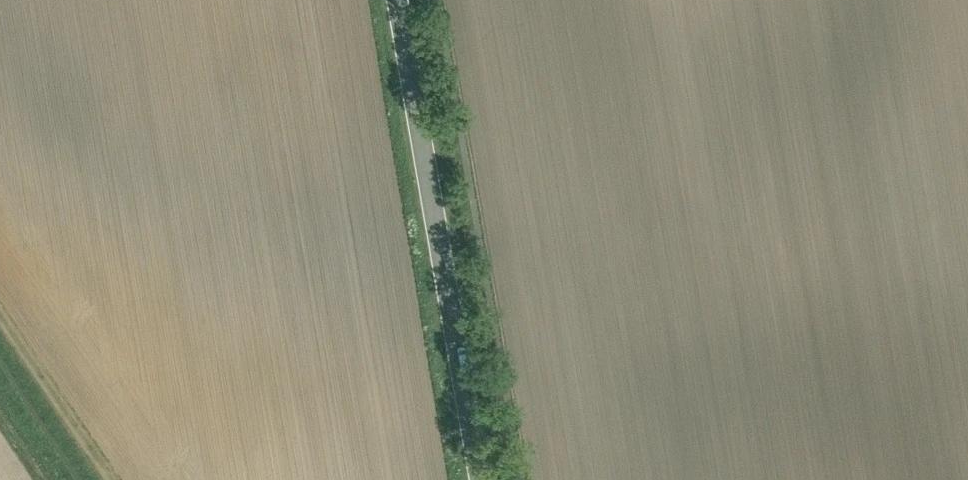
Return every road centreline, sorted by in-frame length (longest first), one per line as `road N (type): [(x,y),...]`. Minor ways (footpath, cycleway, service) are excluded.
road 1 (tertiary): [(399,0),(482,479)]

